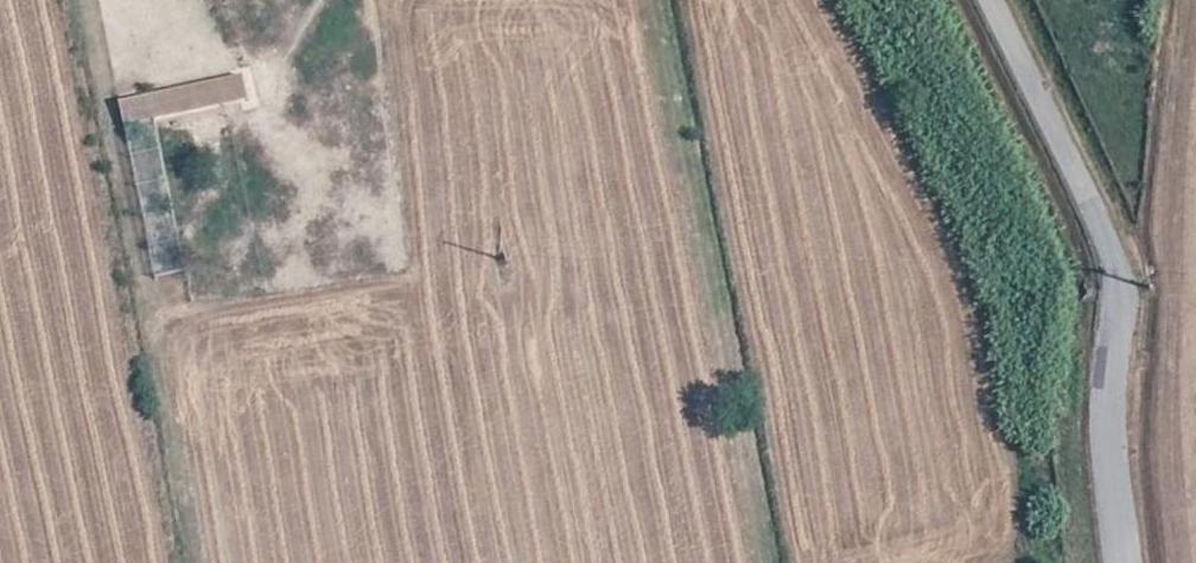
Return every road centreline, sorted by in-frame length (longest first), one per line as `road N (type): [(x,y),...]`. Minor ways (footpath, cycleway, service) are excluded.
road 1 (unclassified): [(991,0),(1091,189),(1118,273),(1104,383),(1123,562)]

